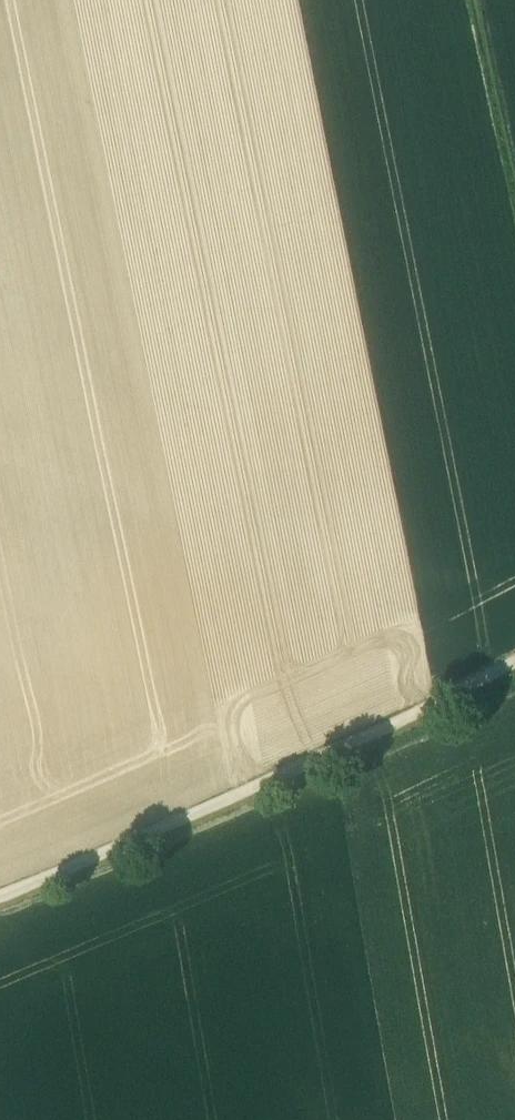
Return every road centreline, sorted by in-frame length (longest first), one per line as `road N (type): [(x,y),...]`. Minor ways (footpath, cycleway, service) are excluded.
road 1 (track): [(0,894),(297,774),(514,663)]
road 2 (track): [(514,176),(478,0)]

